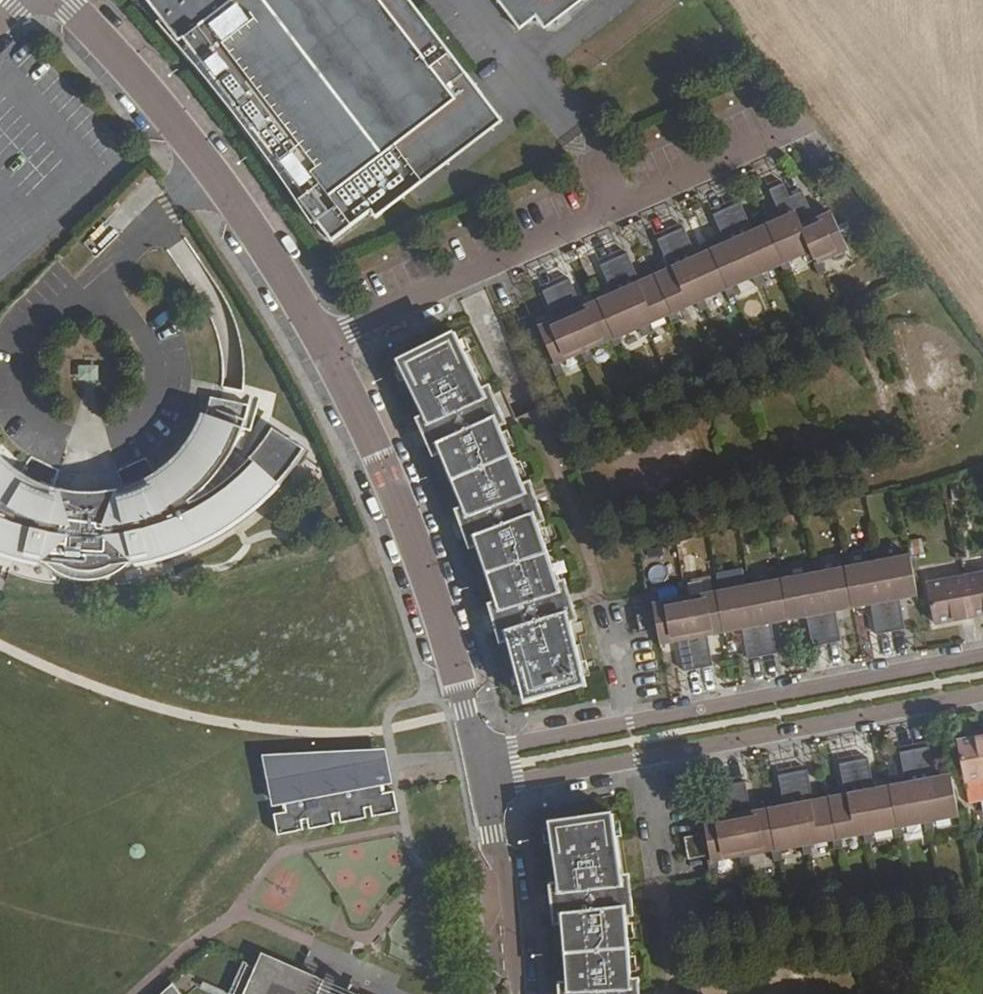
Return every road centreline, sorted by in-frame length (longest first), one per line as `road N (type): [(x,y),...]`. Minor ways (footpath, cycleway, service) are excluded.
road 1 (residential): [(982,655),(477,753)]
road 2 (residential): [(485,788),(982,694)]
road 3 (residential): [(781,135),(322,343)]
road 4 (residential): [(477,753),(430,585),(322,343)]
road 5 (residential): [(322,343),(202,158),(63,0)]
road 6 (residential): [(485,788),(505,875),(516,993)]

